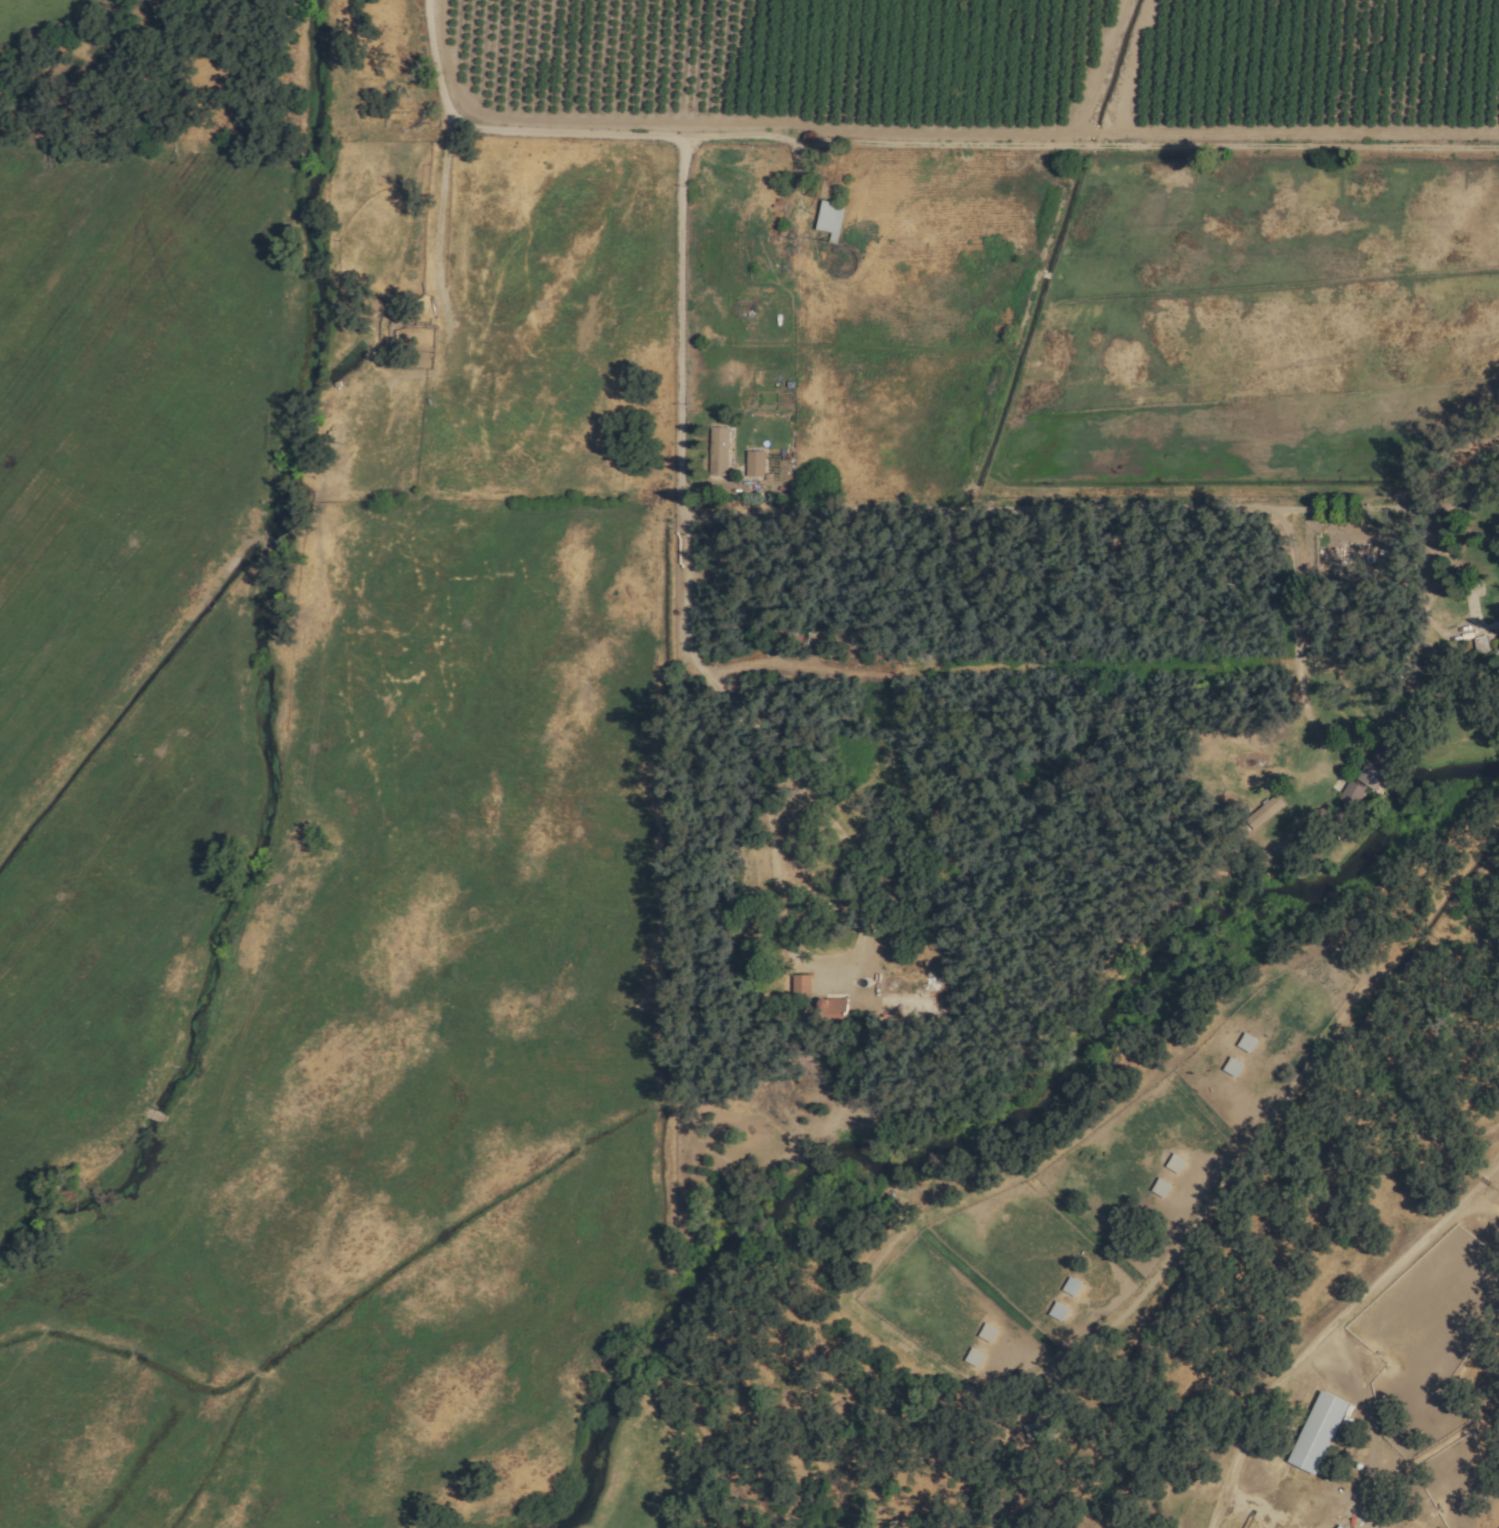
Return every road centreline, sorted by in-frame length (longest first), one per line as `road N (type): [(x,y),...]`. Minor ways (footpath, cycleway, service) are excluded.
road 1 (residential): [(437,0),(456,110),(491,128),(1113,147),(1498,147)]

